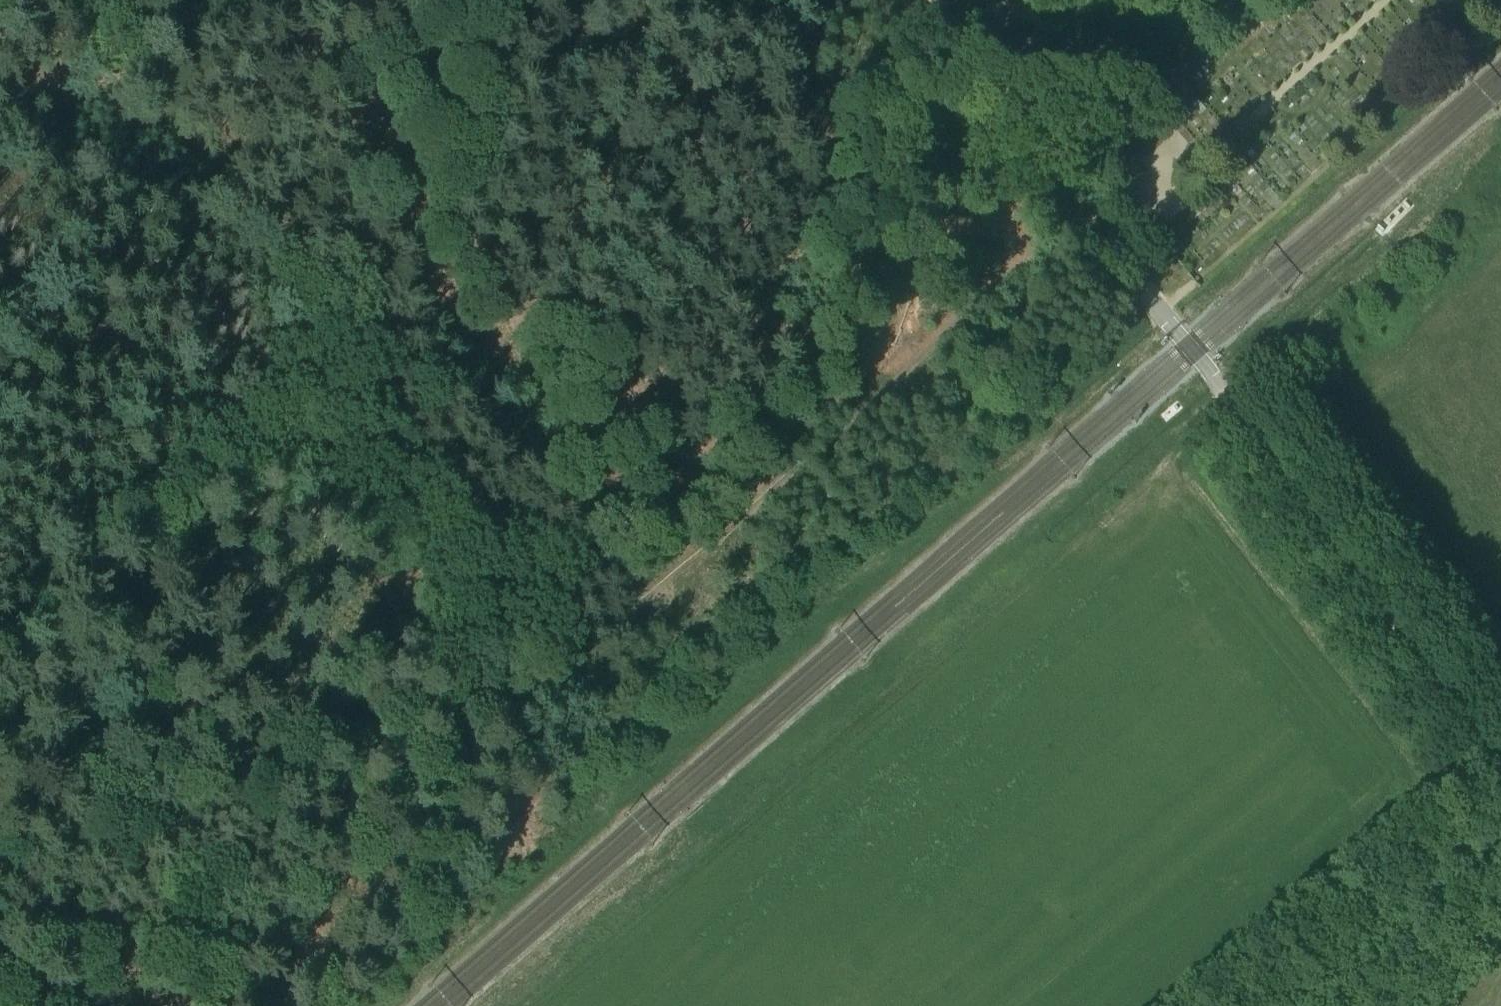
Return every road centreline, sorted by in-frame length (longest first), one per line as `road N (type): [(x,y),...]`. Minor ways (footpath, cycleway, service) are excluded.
road 1 (track): [(927,0),(1500,761)]
road 2 (secondary): [(1500,830),(1391,942)]
road 3 (secondary): [(1391,942),(1500,866)]

